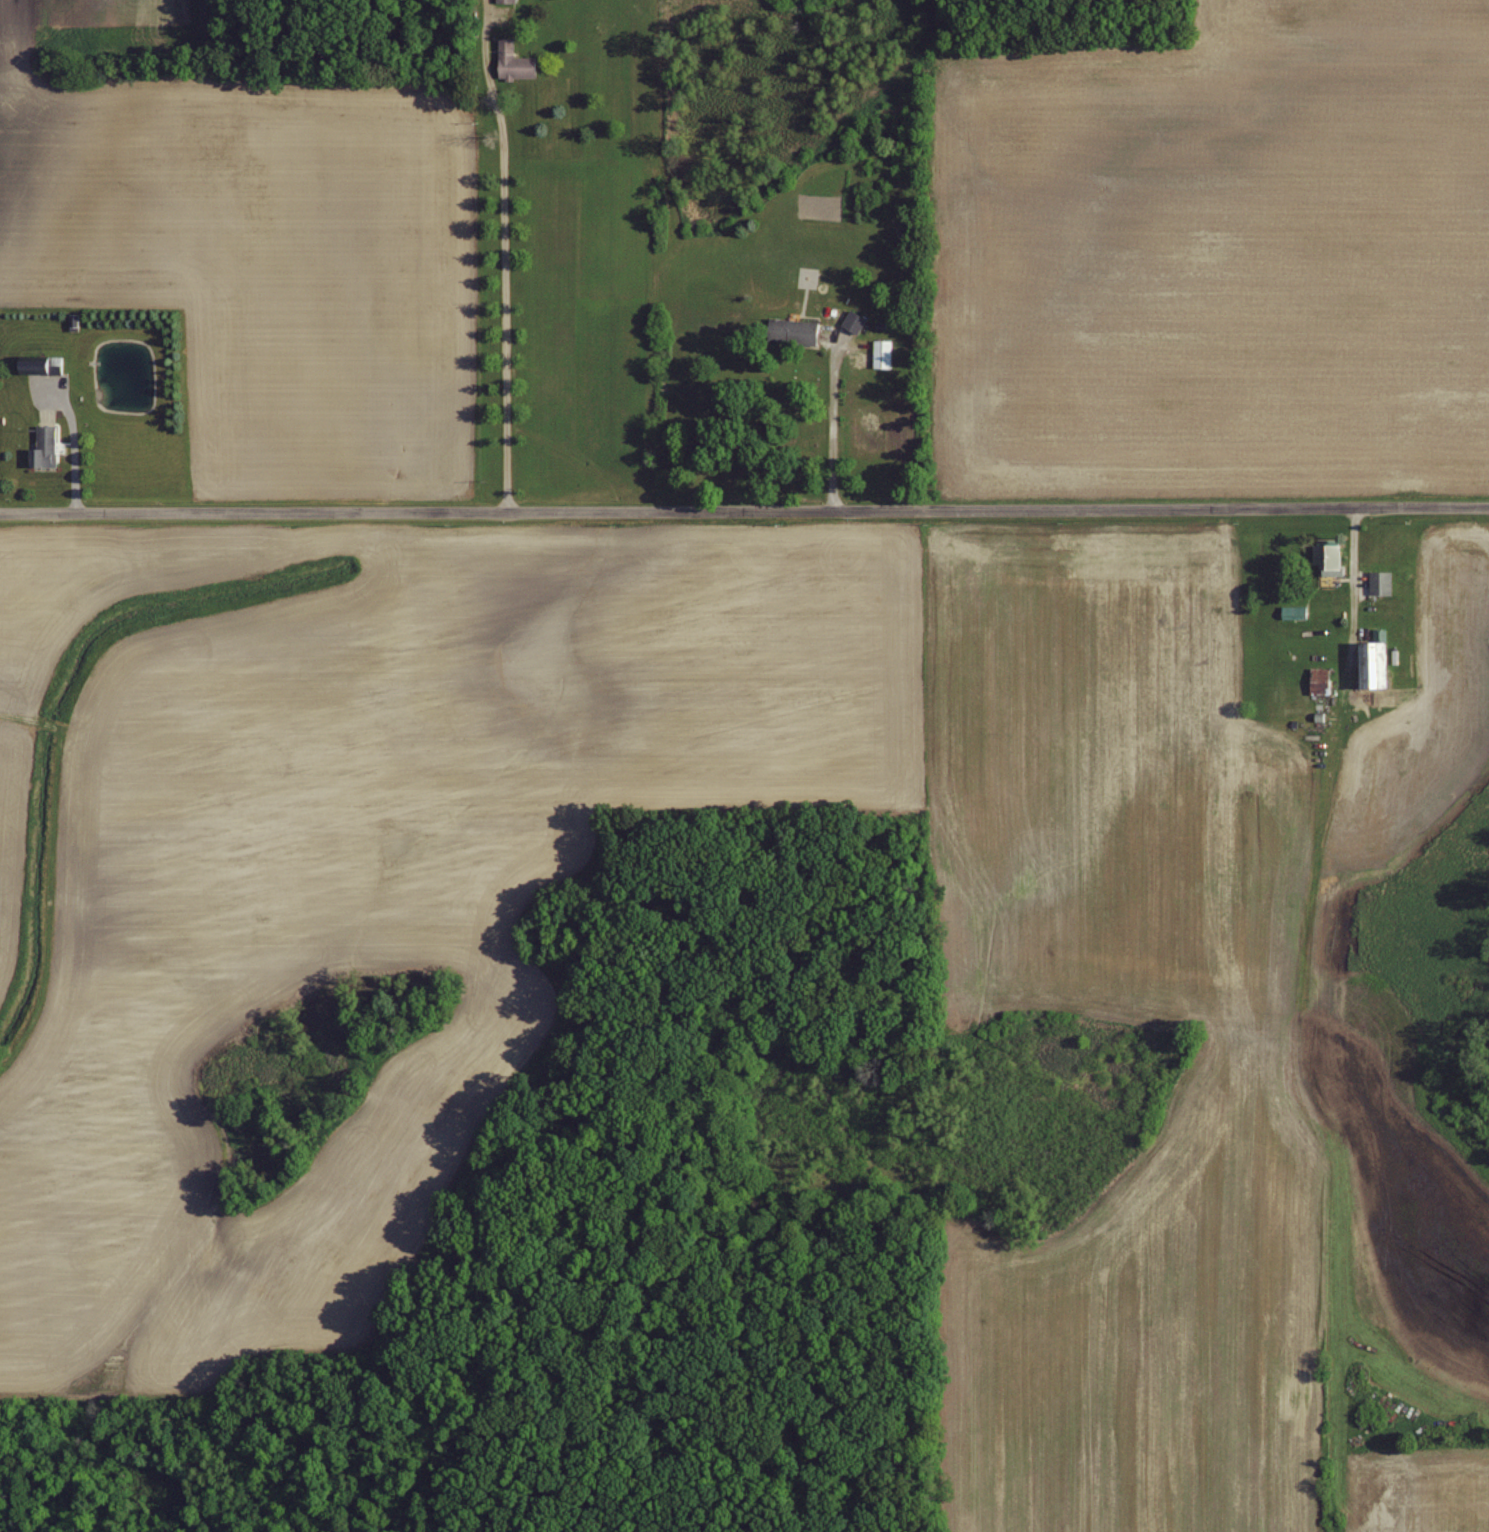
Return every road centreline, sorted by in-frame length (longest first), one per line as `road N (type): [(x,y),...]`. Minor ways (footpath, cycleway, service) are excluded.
road 1 (residential): [(1488,509),(0,515)]

